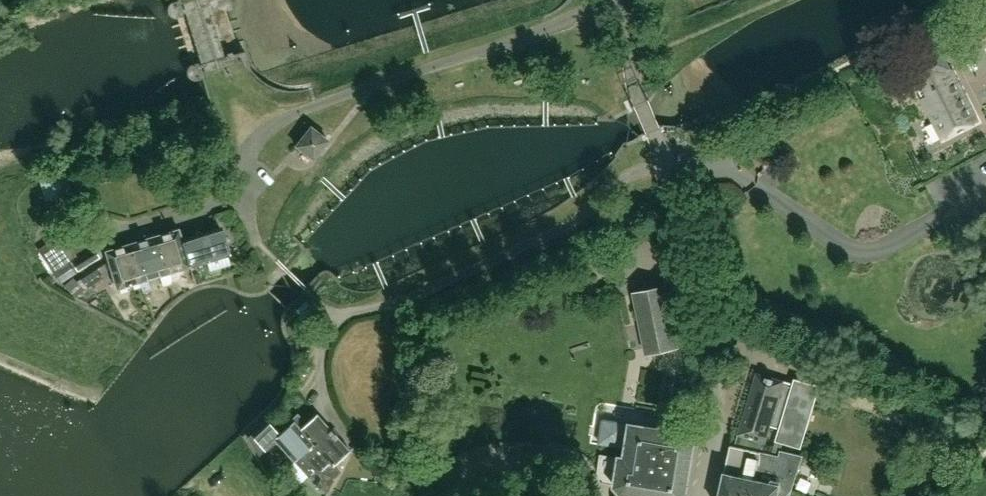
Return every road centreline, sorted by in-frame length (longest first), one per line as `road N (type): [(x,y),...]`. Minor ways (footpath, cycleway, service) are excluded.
road 1 (unclassified): [(666,161),(626,176),(547,236),(339,319),(323,344),(321,385),(352,446)]
road 2 (unclassified): [(244,170),(259,137),(289,117),(602,3),(635,0)]
road 3 (unclassified): [(706,495),(715,372),(666,161)]
road 4 (unclassified): [(666,161),(638,90),(635,0)]
road 5 (unclassified): [(98,236),(216,204),(244,170)]

